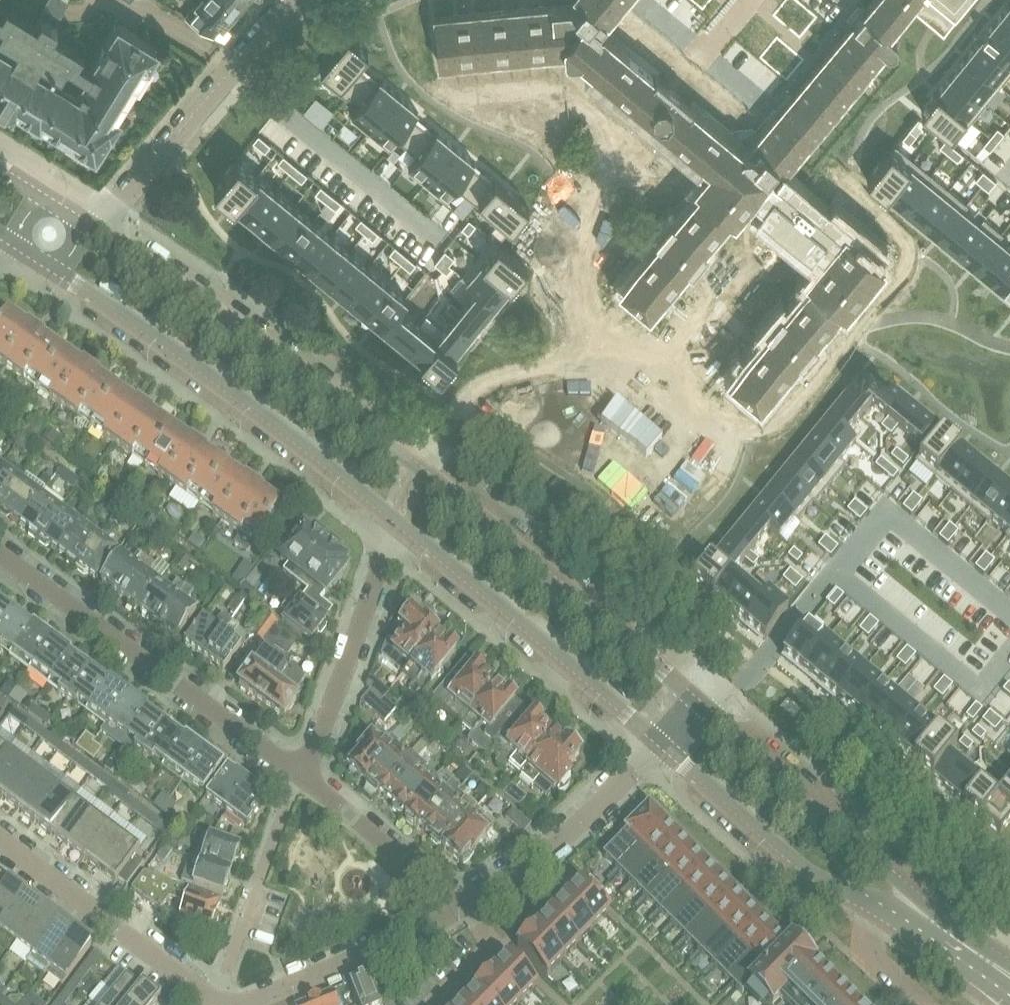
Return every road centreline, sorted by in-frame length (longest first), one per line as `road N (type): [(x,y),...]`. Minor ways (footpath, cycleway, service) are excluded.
road 1 (tertiary): [(60,270),(395,522)]
road 2 (tertiary): [(1009,964),(933,913),(696,706)]
road 3 (tertiary): [(418,469),(94,231)]
road 4 (residential): [(304,775),(0,555)]
road 5 (tertiary): [(696,706),(418,469)]
road 6 (tertiary): [(395,522),(662,743)]
road 7 (tertiary): [(662,743),(827,883),(913,927)]
road 8 (residential): [(94,231),(294,0)]
road 9 (residential): [(650,387),(583,358),(532,359),(470,394),(418,469)]
road 10 (residential): [(222,1004),(0,842)]
road 11 (residential): [(395,522),(304,775)]
road 12 (residential): [(460,906),(586,823),(662,743)]
road 13 (residential): [(270,992),(460,906)]
road 14 (residential): [(460,906),(304,775)]
road 15 (residential): [(223,1004),(225,971),(259,882)]
road 16 (tertiary): [(913,927),(1009,999)]

